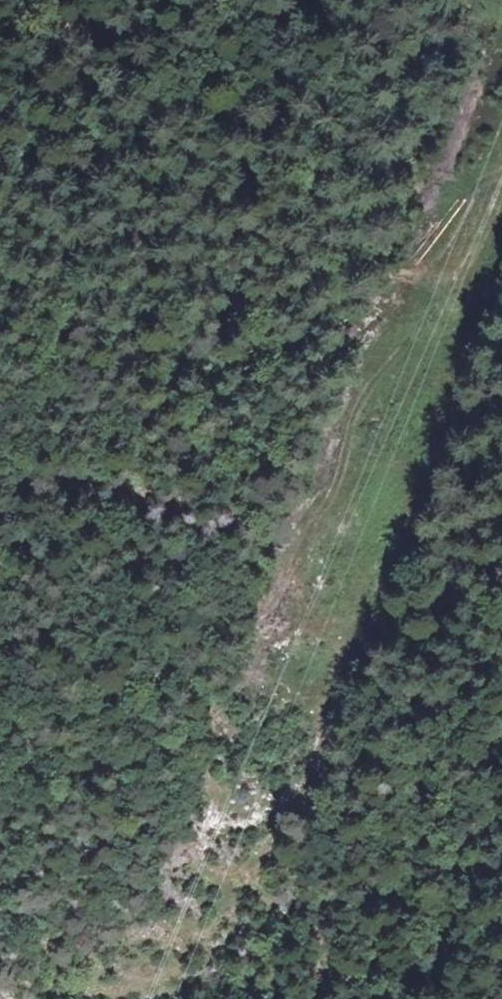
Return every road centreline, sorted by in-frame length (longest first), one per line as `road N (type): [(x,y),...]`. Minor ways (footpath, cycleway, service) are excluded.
road 1 (track): [(302,709),(501,168)]
road 2 (track): [(501,313),(488,304),(470,251),(353,210),(211,181),(129,179),(0,157)]
road 3 (track): [(443,700),(501,582)]

